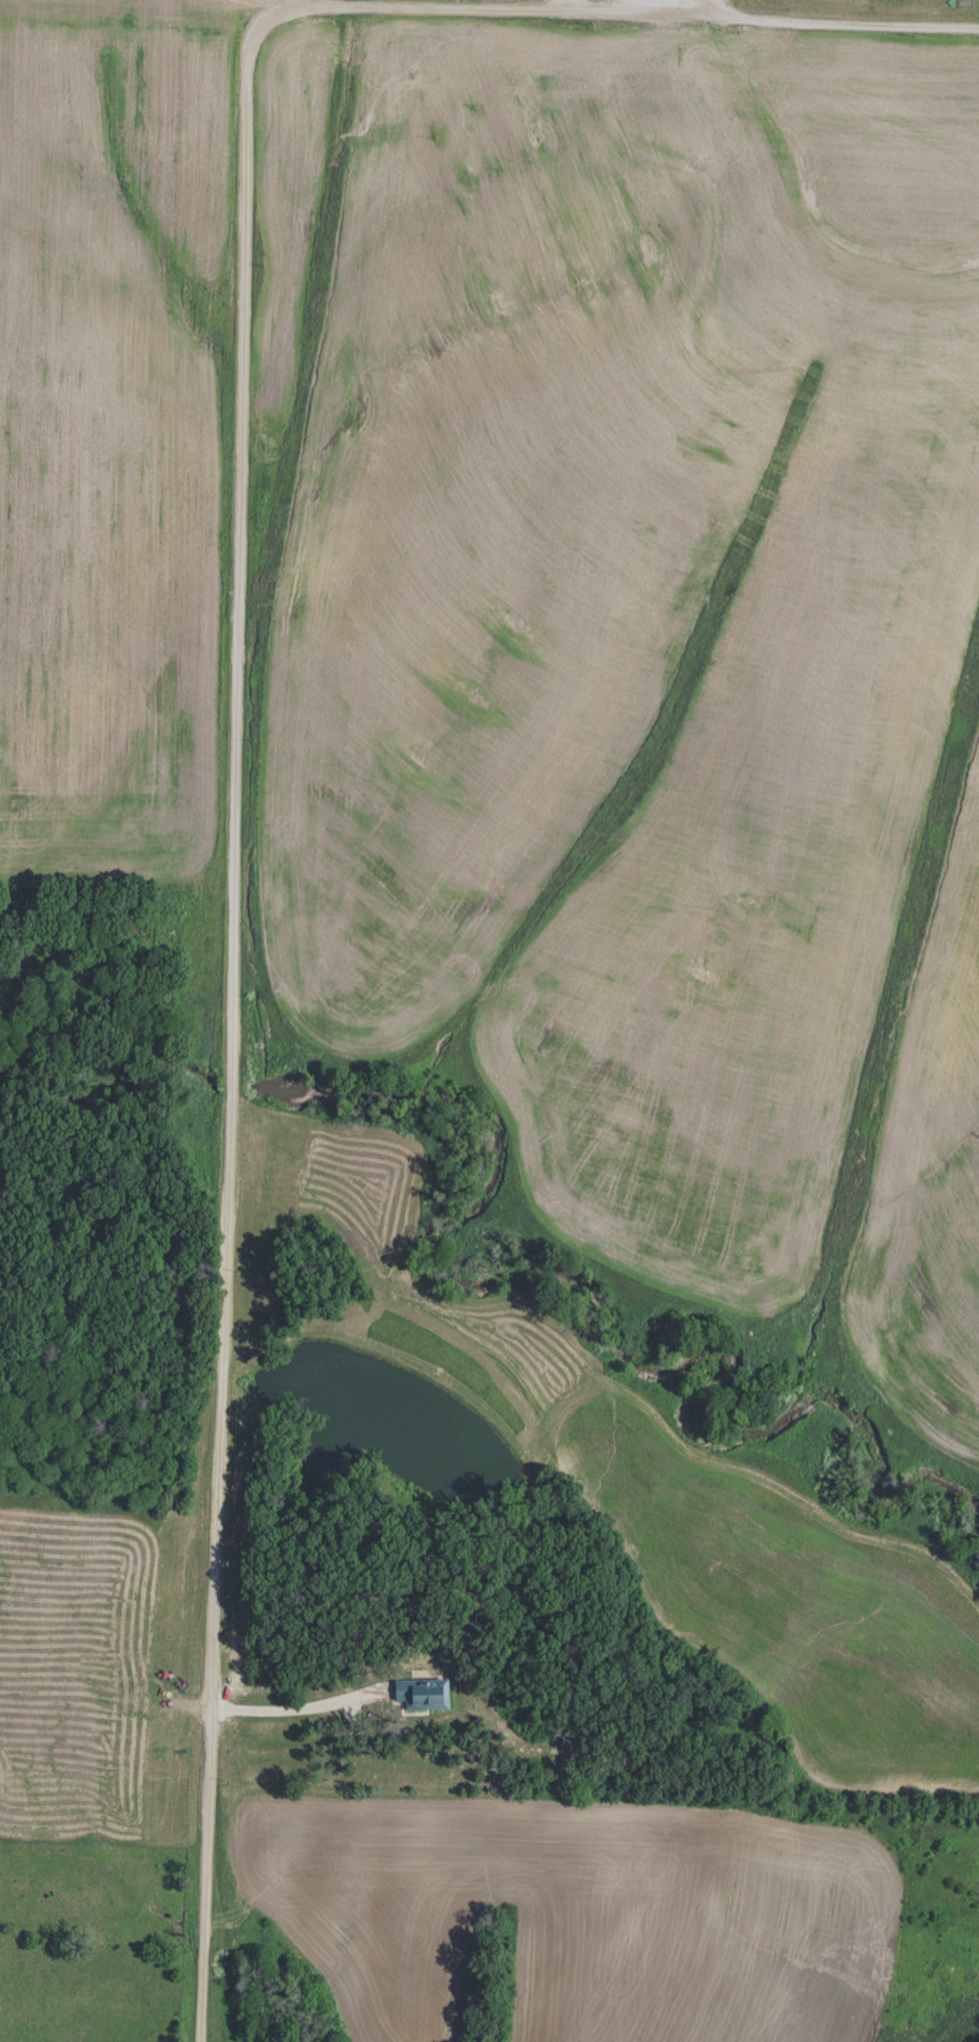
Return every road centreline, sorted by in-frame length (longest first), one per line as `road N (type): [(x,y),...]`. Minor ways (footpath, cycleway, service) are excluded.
road 1 (residential): [(550,0),(540,10),(292,6),(272,12),(252,47),(231,594),(230,1368),(203,1845),(203,2041)]
road 2 (residential): [(540,10),(978,26)]

